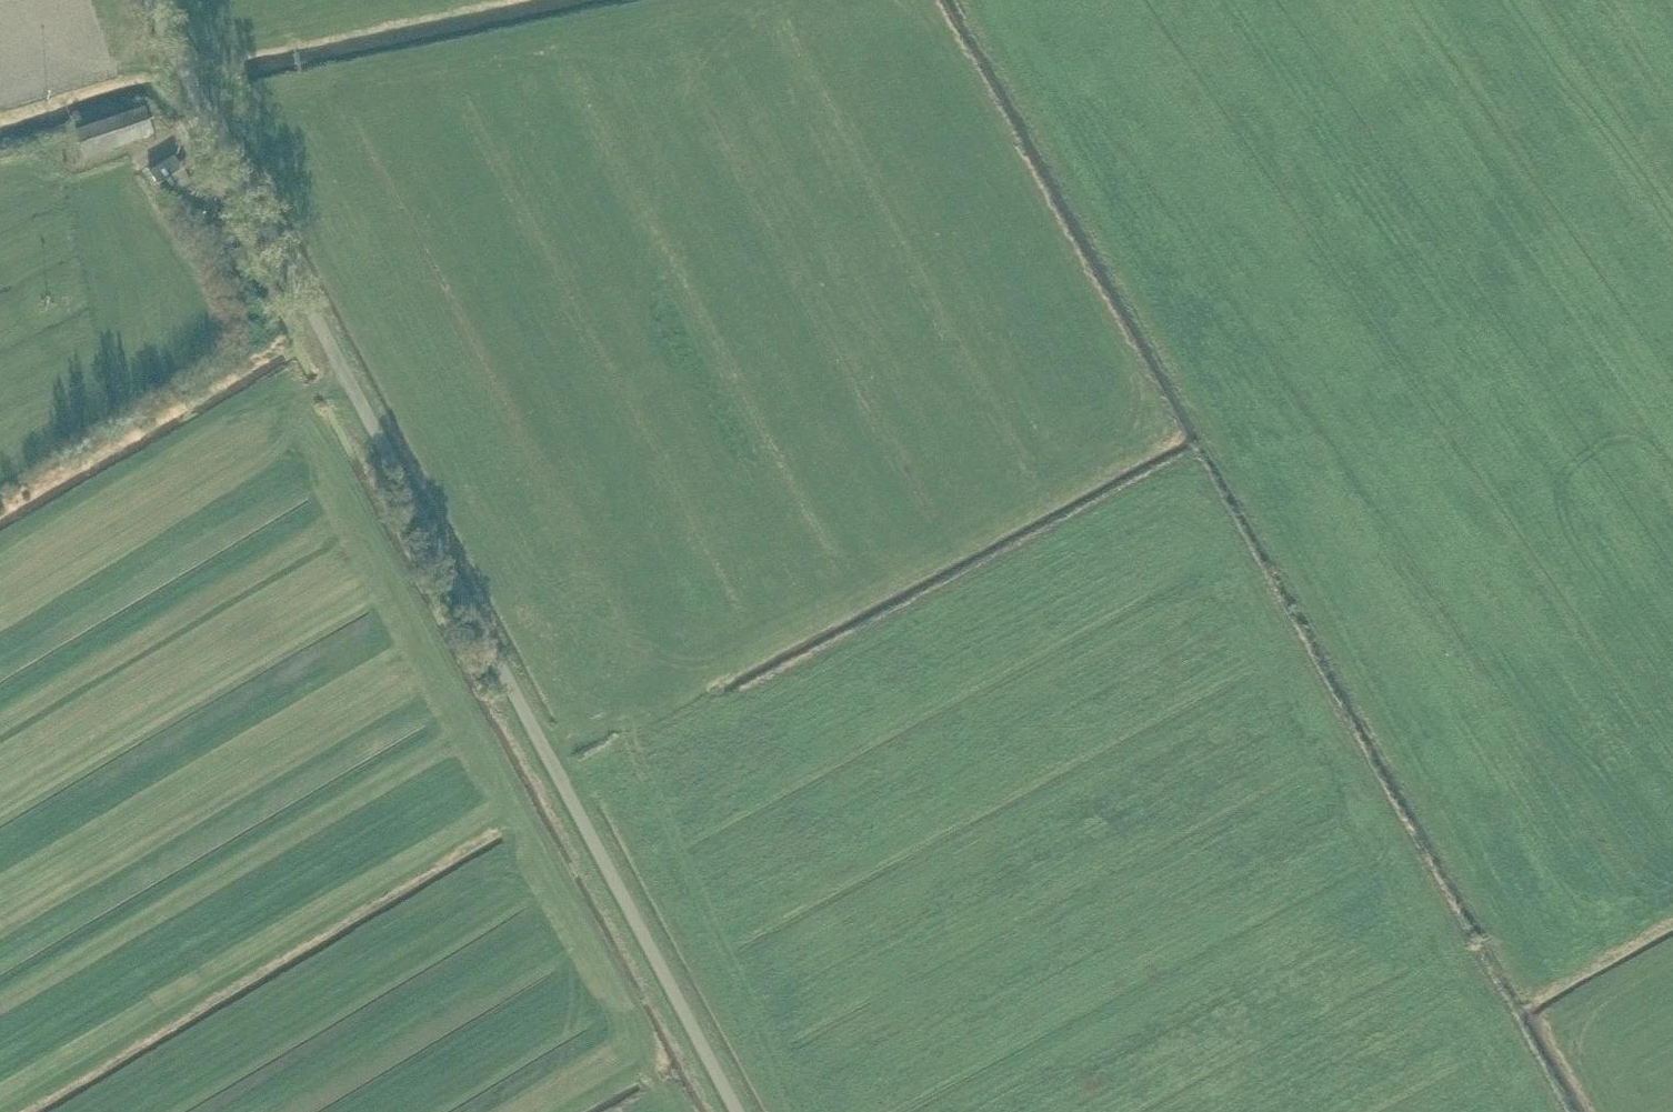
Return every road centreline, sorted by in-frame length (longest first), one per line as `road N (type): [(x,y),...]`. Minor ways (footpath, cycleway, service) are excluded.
road 1 (unclassified): [(737,1111),(148,0)]

